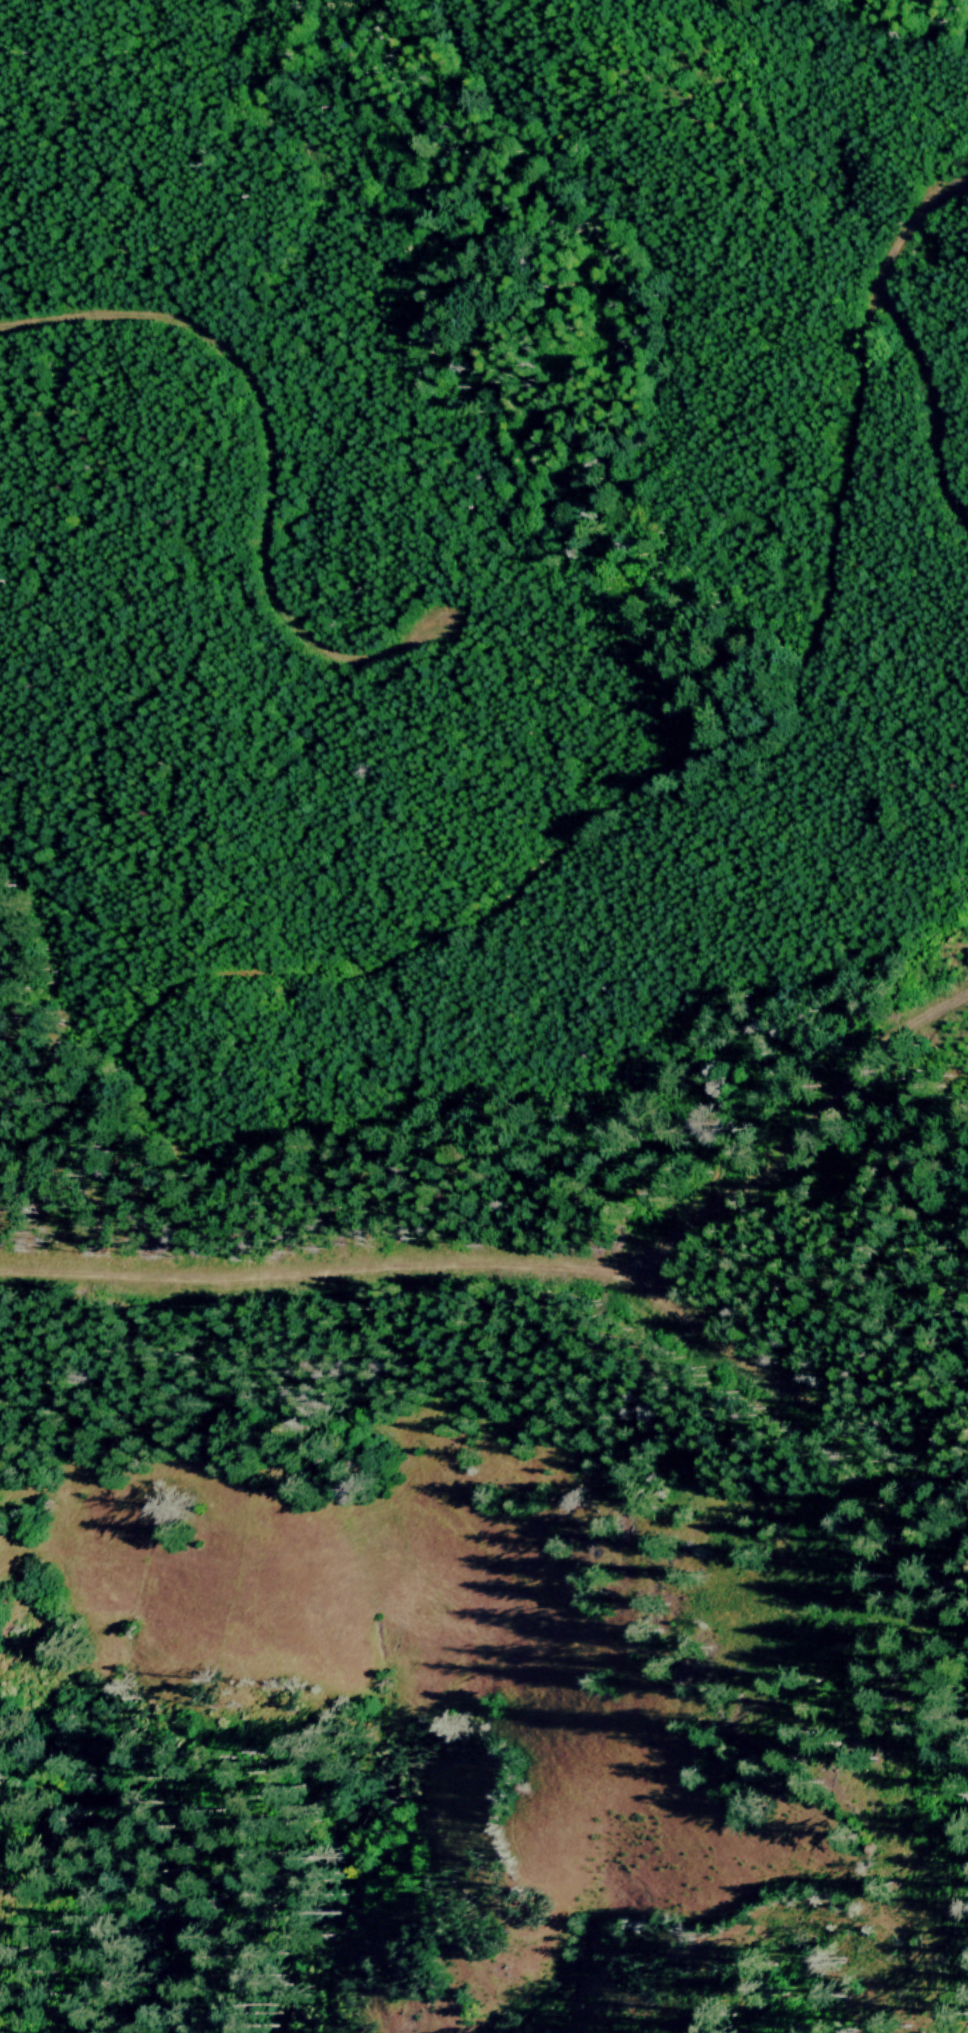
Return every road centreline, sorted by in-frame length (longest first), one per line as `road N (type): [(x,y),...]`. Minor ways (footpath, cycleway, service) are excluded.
road 1 (residential): [(0,1157),(66,1124),(139,1014),(200,970),(372,970),(526,895),(639,777),(771,714),(839,496),(869,271),(919,195),(967,173)]
road 2 (residential): [(967,540),(933,506),(943,439),(909,342),(869,271)]

